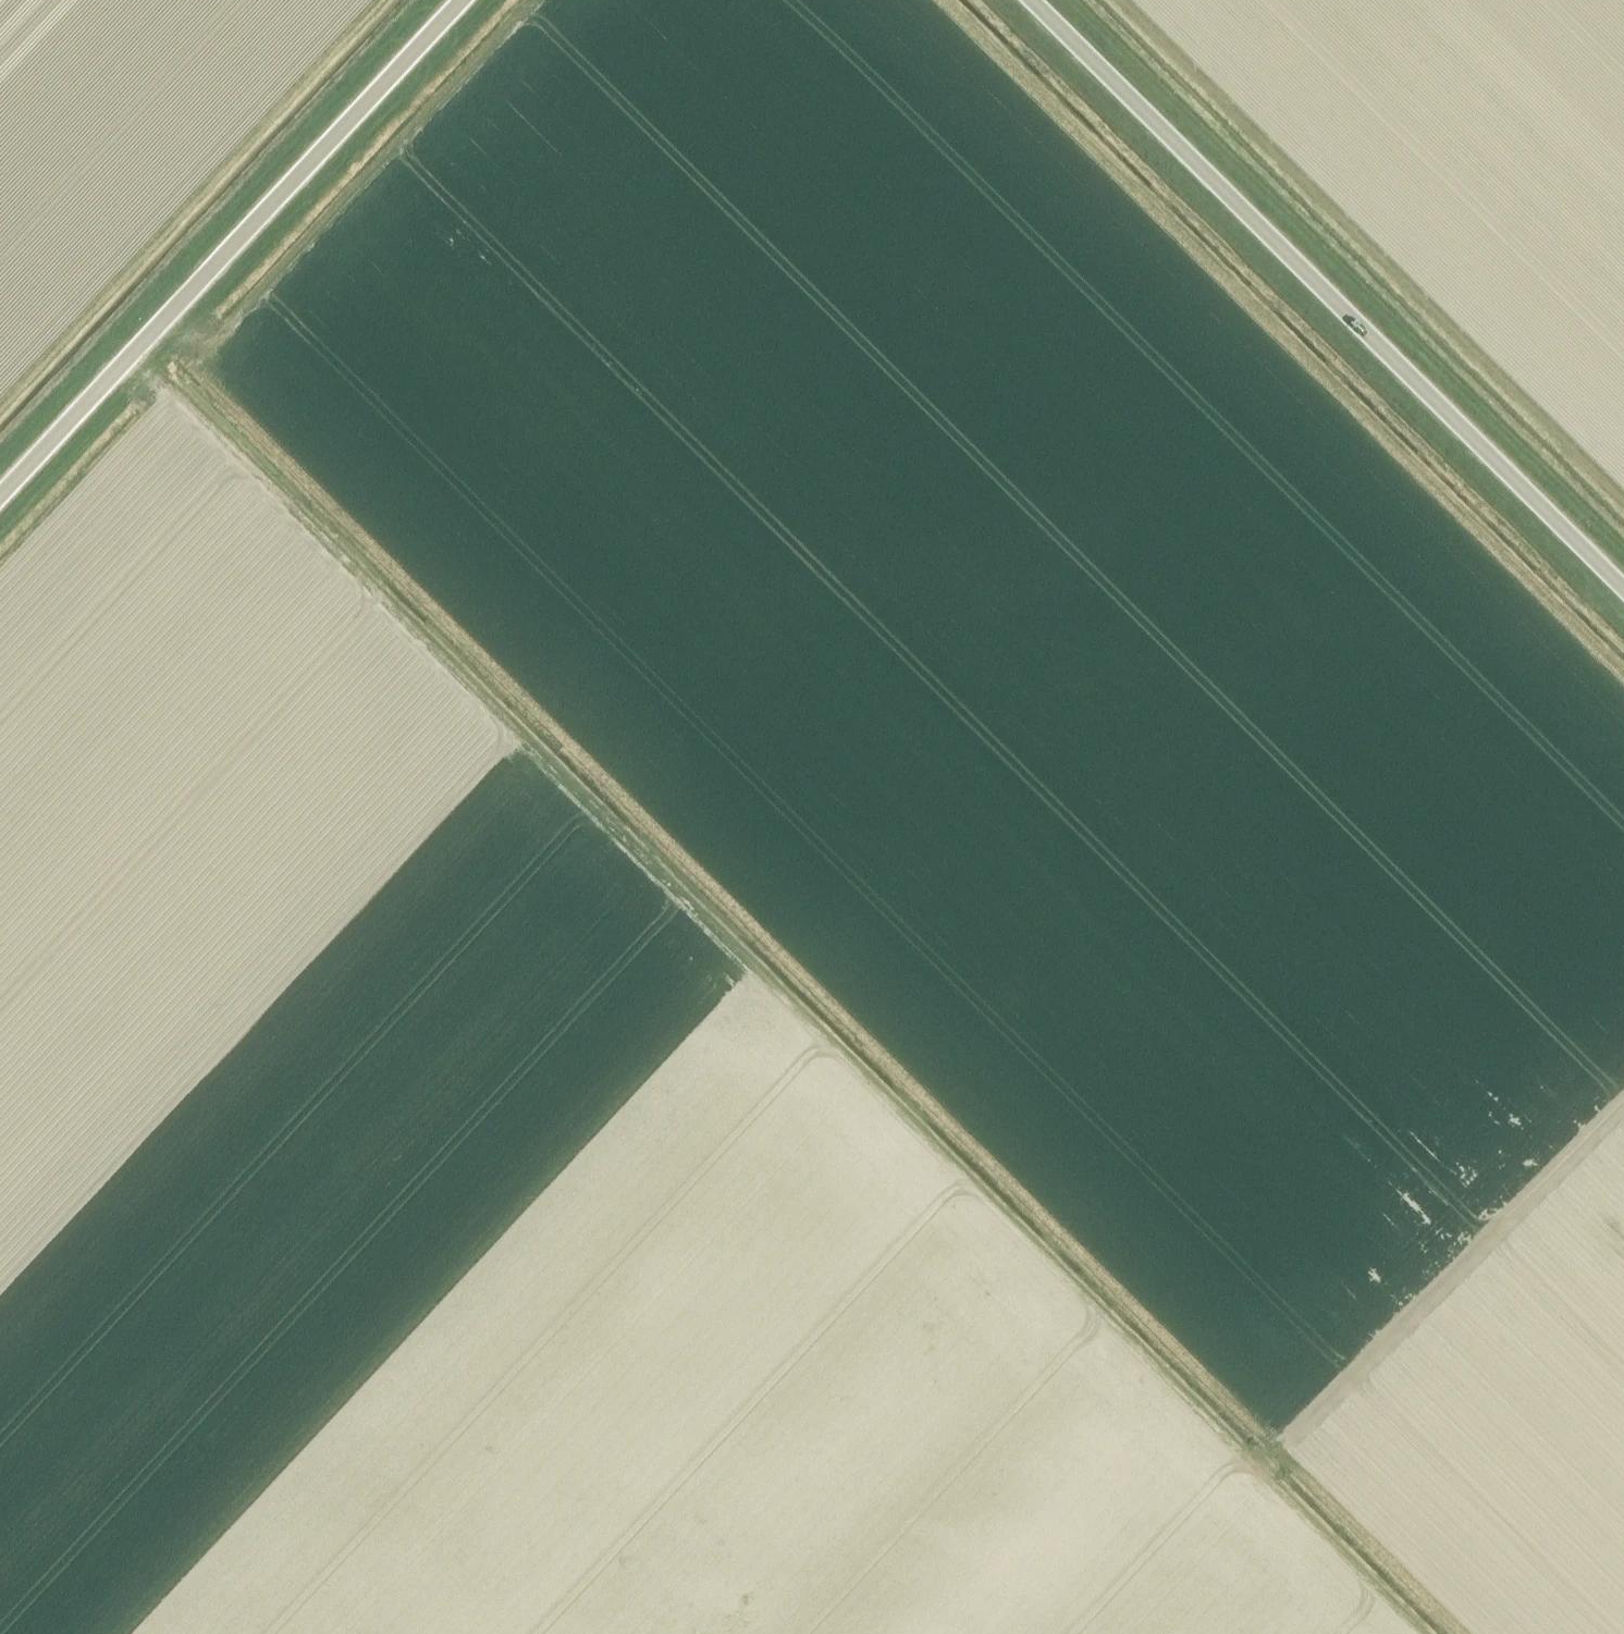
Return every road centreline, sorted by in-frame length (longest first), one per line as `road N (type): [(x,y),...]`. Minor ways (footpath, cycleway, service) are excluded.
road 1 (tertiary): [(1623,590),(1025,0)]
road 2 (unclassified): [(0,494),(462,0)]

